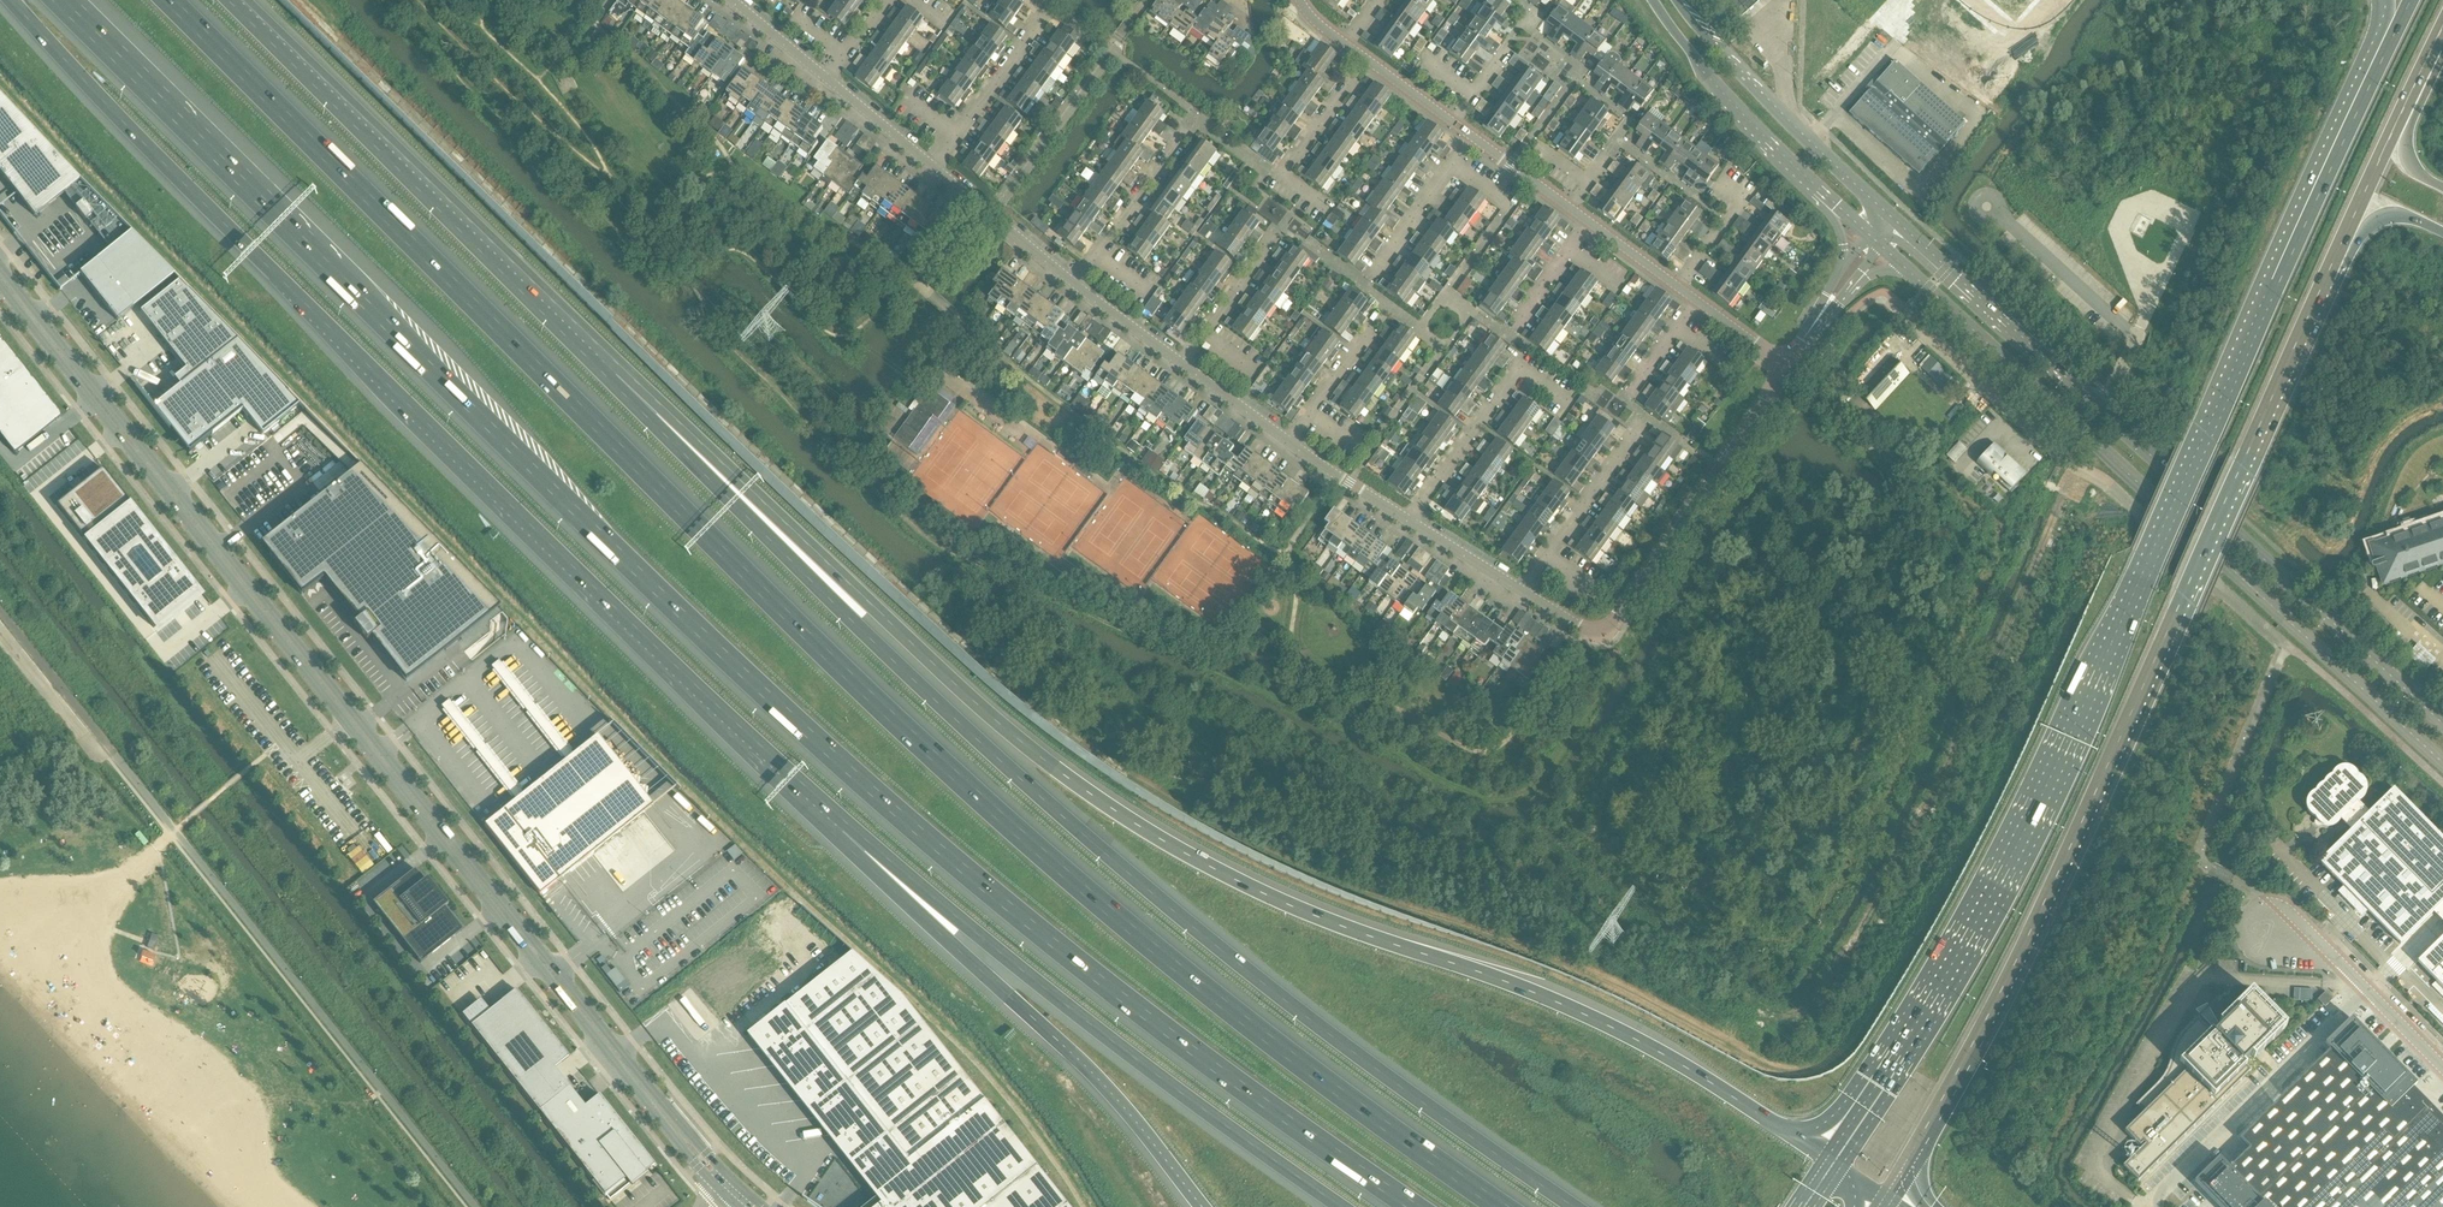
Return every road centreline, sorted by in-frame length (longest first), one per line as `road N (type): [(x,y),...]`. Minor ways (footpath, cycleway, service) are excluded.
road 1 (motorway): [(58,0),(822,745),(1105,985),(1413,1206)]
road 2 (motorway): [(1503,1206),(1285,1055),(1008,824),(168,0)]
road 3 (motorway): [(1827,1158),(1618,1031),(1525,989),(1324,919),(1134,824),(978,705),(611,377)]
road 4 (motorway): [(1575,1206),(1342,1044),(1080,832),(856,624),(611,377)]
road 5 (primary): [(2394,25),(2042,796),(1934,995),(1827,1158)]
road 6 (motorway): [(11,0),(397,400),(848,824)]
road 7 (tertiary): [(728,1190),(0,276)]
road 8 (primary): [(1888,1199),(1978,1044),(2072,854),(2353,228)]
road 9 (motorway): [(848,824),(1077,1015),(1340,1206)]
road 10 (motorway): [(611,377),(235,0)]
road 11 (motorway): [(848,824),(950,942),(1098,1080),(1202,1206)]
road 12 (secondary): [(2060,412),(2442,764)]
road 13 (secondary): [(2442,723),(2079,392)]
road 14 (unclassified): [(1602,637),(1787,367)]
road 15 (secondary): [(1889,220),(1677,0)]
road 16 (unclassified): [(2366,988),(2155,1206)]
road 17 (secondary): [(1652,0),(1823,195)]
road 18 (secondary): [(2079,392),(1889,220)]
road 19 (primary): [(2353,228),(2442,34)]
road 20 (residential): [(1523,591),(1645,417)]
road 21 (unclassified): [(1952,313),(1933,335),(2040,435),(2060,412)]
road 22 (residential): [(1080,281),(1195,123)]
road 23 (residential): [(936,165),(1047,8)]
road 24 (residential): [(1363,288),(1475,138)]
road 25 (unclassified): [(2326,949),(2262,899),(2246,924),(2258,949),(2301,954)]
road 26 (residential): [(1411,516),(1518,369)]
road 27 (primary): [(2442,188),(2415,172),(2403,149),(2442,37)]
road 28 (residential): [(1183,362),(1282,227)]
road 29 (residential): [(1290,441),(1386,307)]
road 30 (residential): [(1962,0),(2022,55),(2062,0)]
road 31 (secondary): [(1952,313),(2060,412)]
road 32 (residential): [(1283,177),(1366,58)]
road 33 (residential): [(1507,337),(1591,222)]
road 34 (residential): [(1411,516),(1290,441)]
road 35 (residential): [(936,165),(829,77)]
road 36 (residential): [(1523,591),(1411,516)]
road 37 (residential): [(1290,441),(1183,362)]
road 38 (residential): [(1183,362),(1080,281)]
road 39 (residential): [(1683,287),(1743,204),(1721,186)]
road 40 (residential): [(1623,402),(1696,298)]
road 41 (residential): [(829,77),(735,0)]

